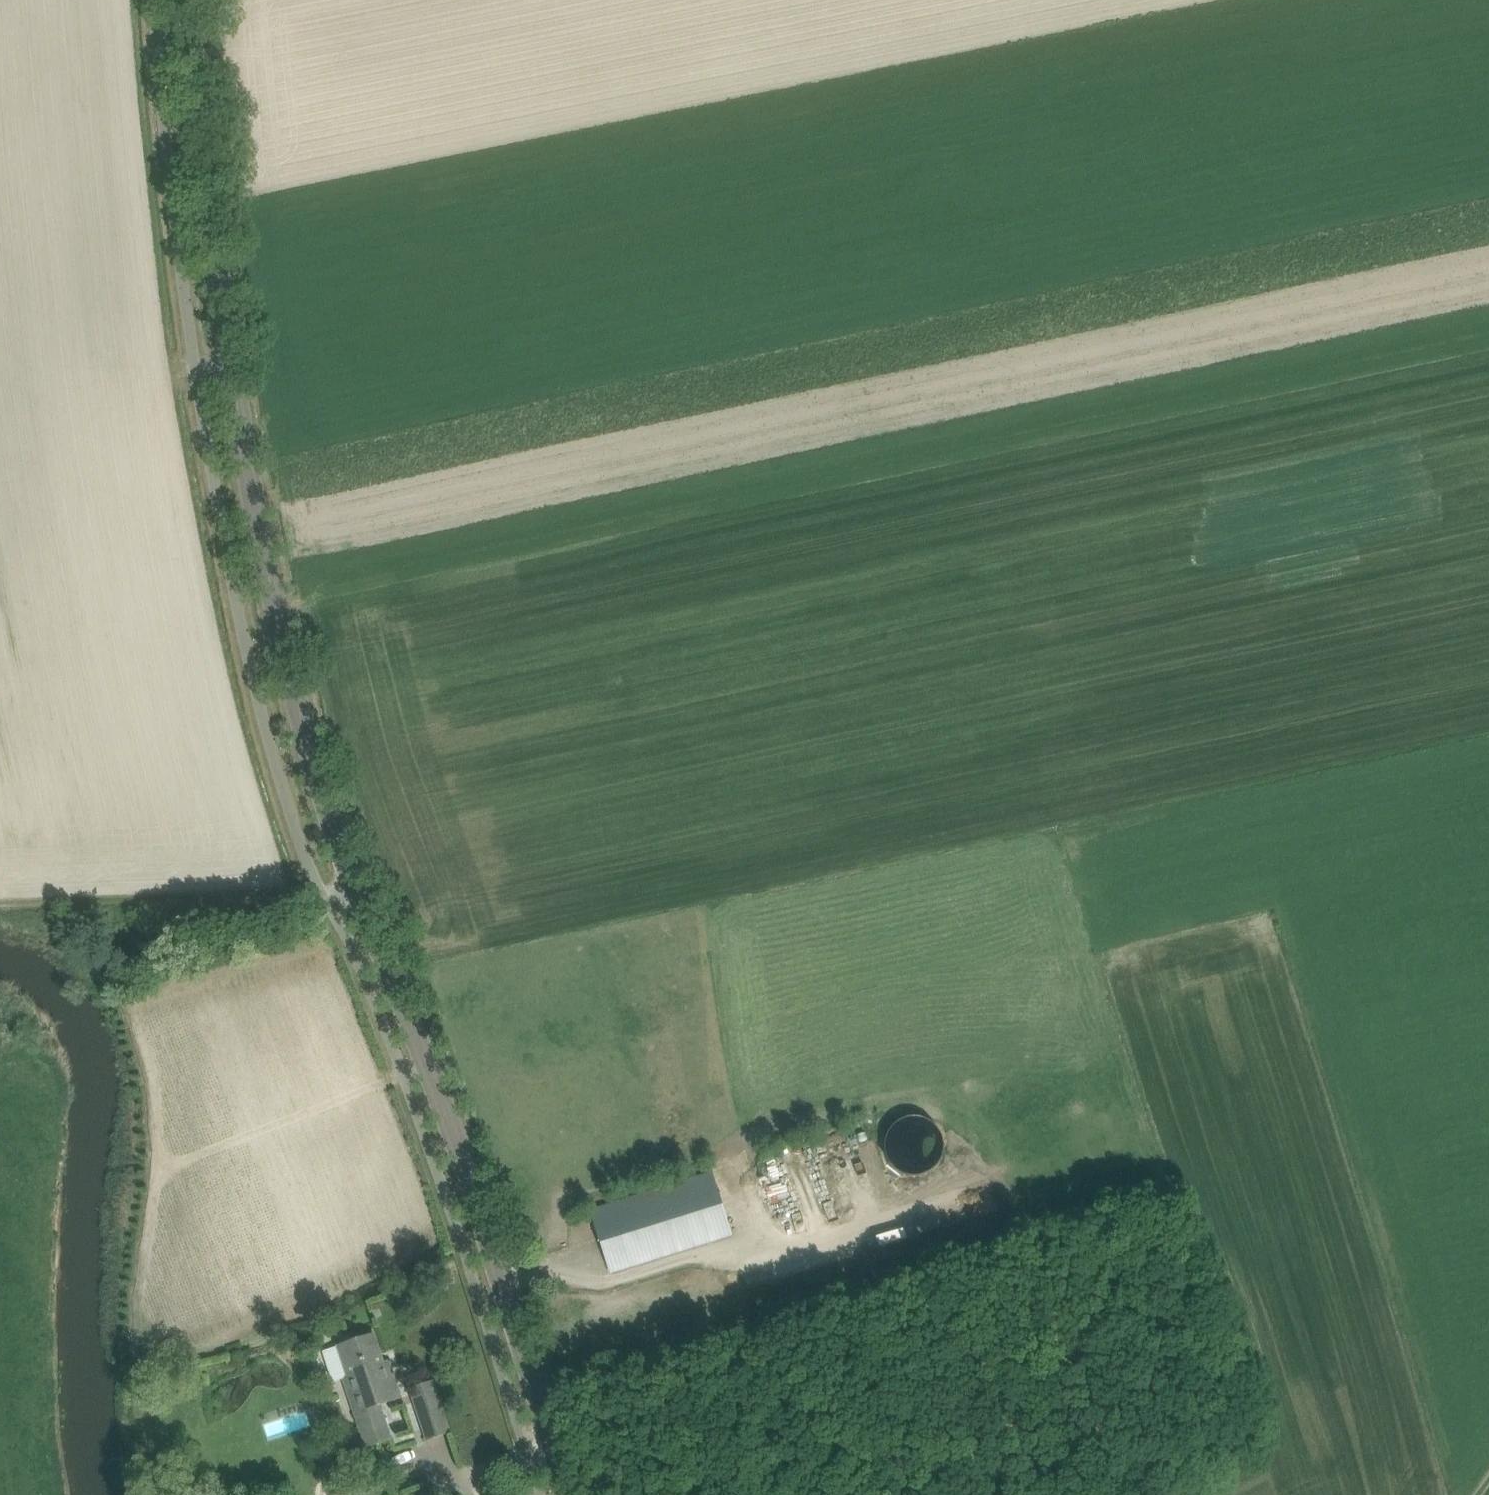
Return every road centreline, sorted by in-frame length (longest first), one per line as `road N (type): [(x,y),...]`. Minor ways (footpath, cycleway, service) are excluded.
road 1 (tertiary): [(569,1494),(496,1262),(357,886),(297,679),(250,443),(188,0)]
road 2 (track): [(357,886),(321,894),(0,904)]

